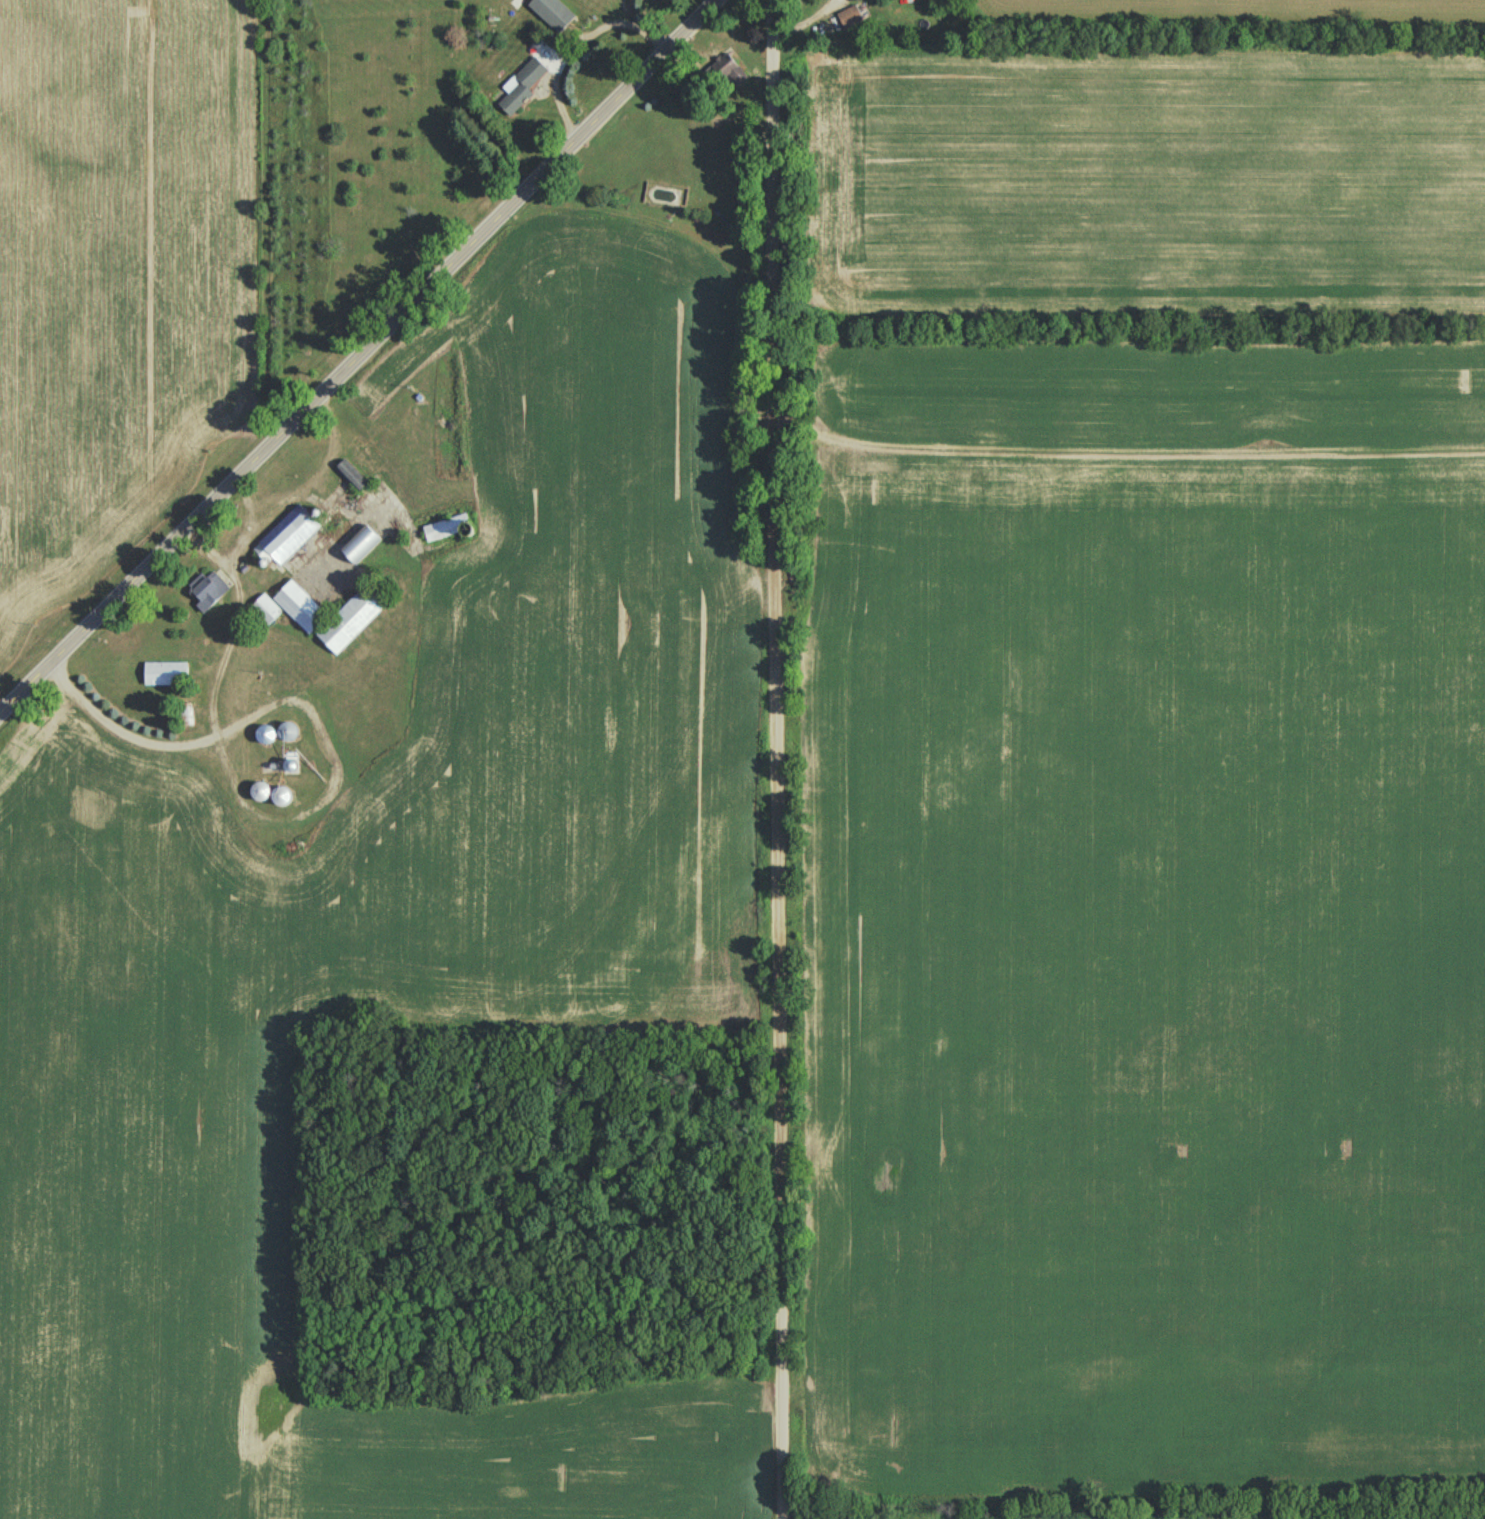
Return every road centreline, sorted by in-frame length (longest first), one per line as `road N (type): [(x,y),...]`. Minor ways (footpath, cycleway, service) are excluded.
road 1 (residential): [(779,1518),(768,0)]
road 2 (tertiary): [(0,709),(715,0)]

